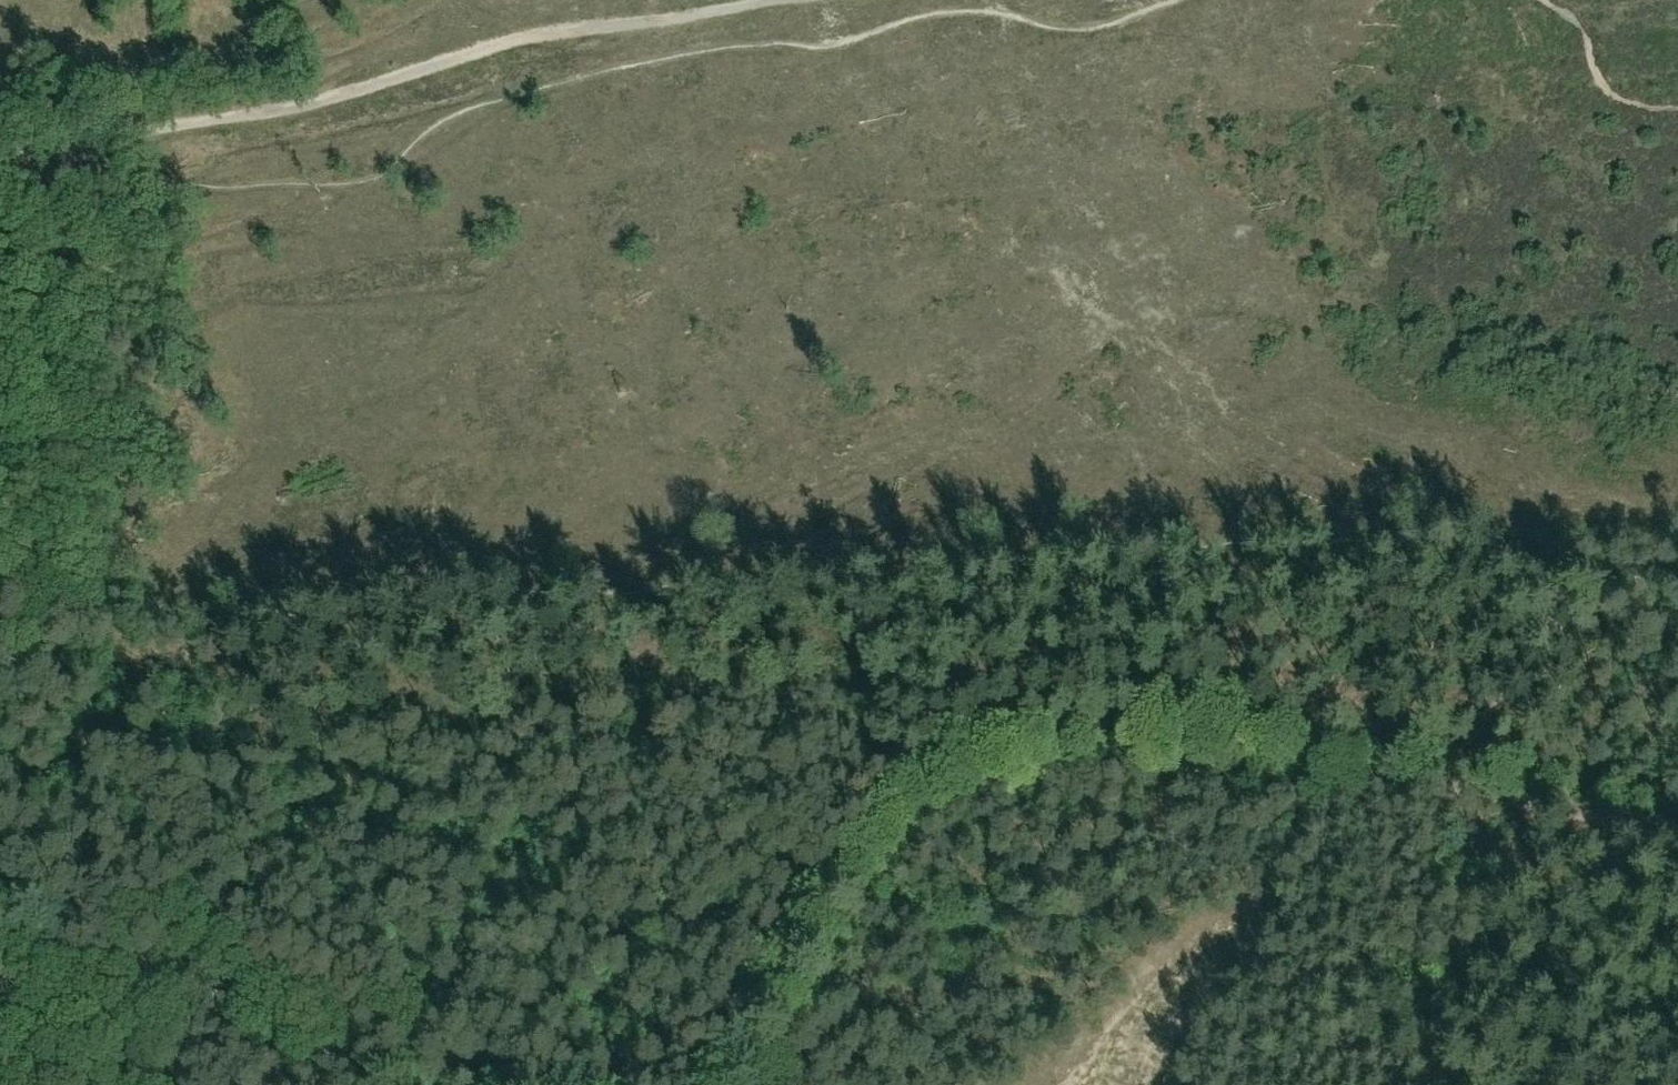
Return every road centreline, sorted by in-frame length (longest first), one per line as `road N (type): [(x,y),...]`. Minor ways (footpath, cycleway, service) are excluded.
road 1 (track): [(1429,776),(1379,765),(1143,756),(1017,770),(961,786),(898,844),(762,1084)]
road 2 (track): [(1429,776),(1677,843)]

